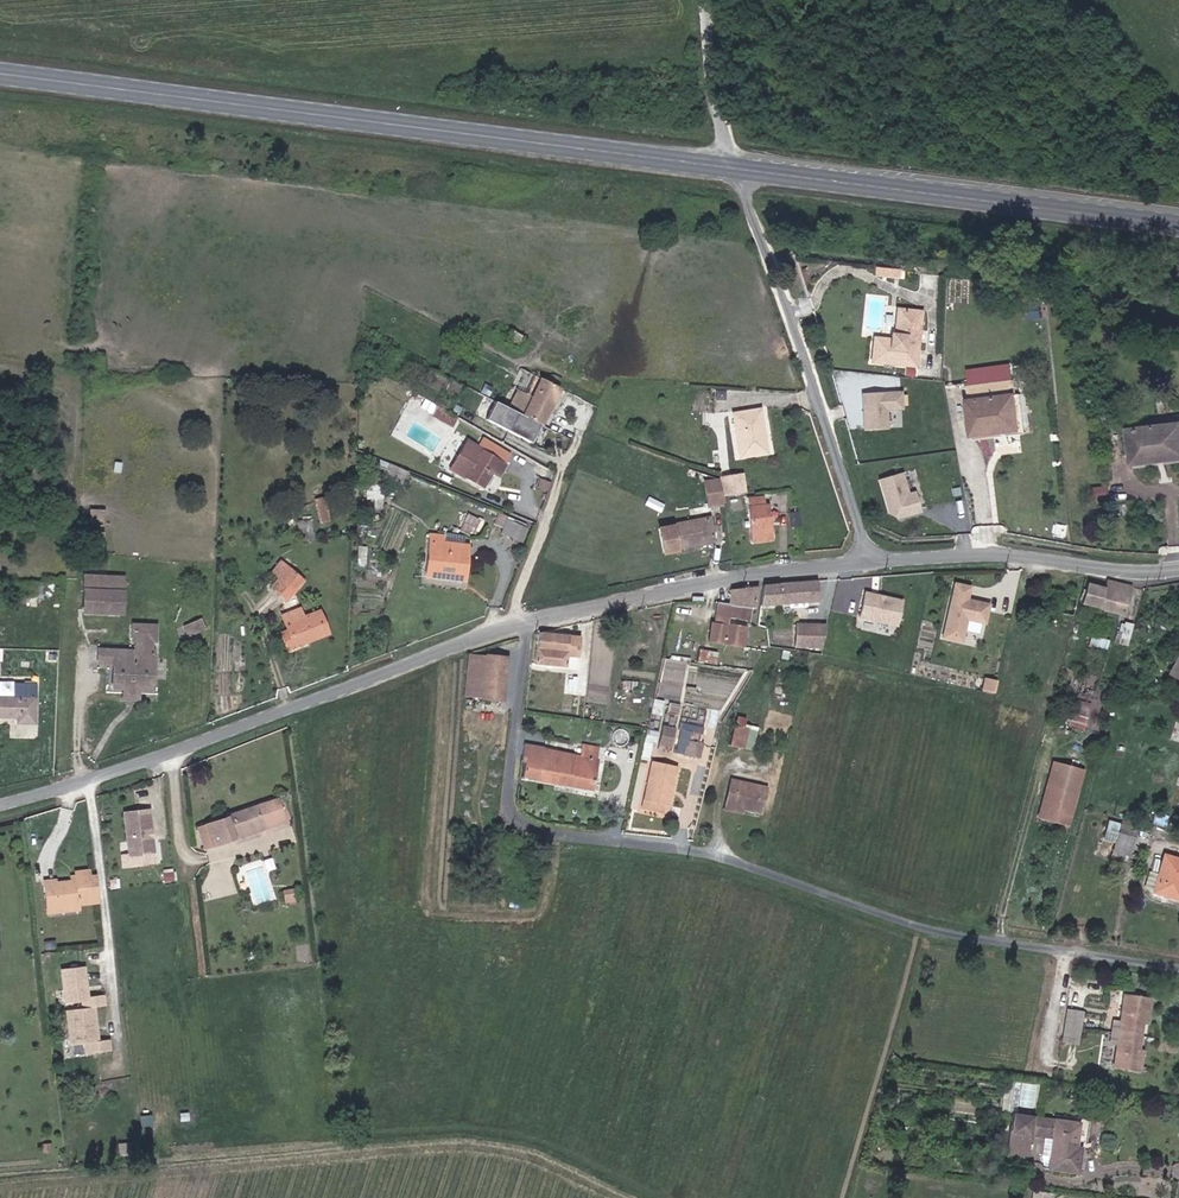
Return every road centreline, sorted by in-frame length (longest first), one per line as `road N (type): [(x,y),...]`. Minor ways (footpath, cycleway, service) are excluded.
road 1 (residential): [(521,623),(508,800),(518,821),(543,833),(718,857),(932,929),(1178,970)]
road 2 (secondary): [(0,79),(753,175)]
road 3 (residential): [(0,805),(521,623)]
road 4 (secondary): [(753,175),(1178,229)]
road 5 (residential): [(872,561),(753,175)]
road 6 (residential): [(521,623),(748,575),(872,561)]
road 7 (residential): [(872,561),(970,555),(1121,571),(1178,568)]
road 8 (residential): [(703,0),(710,95),(753,175)]
road 9 (track): [(564,467),(516,602),(521,623)]

